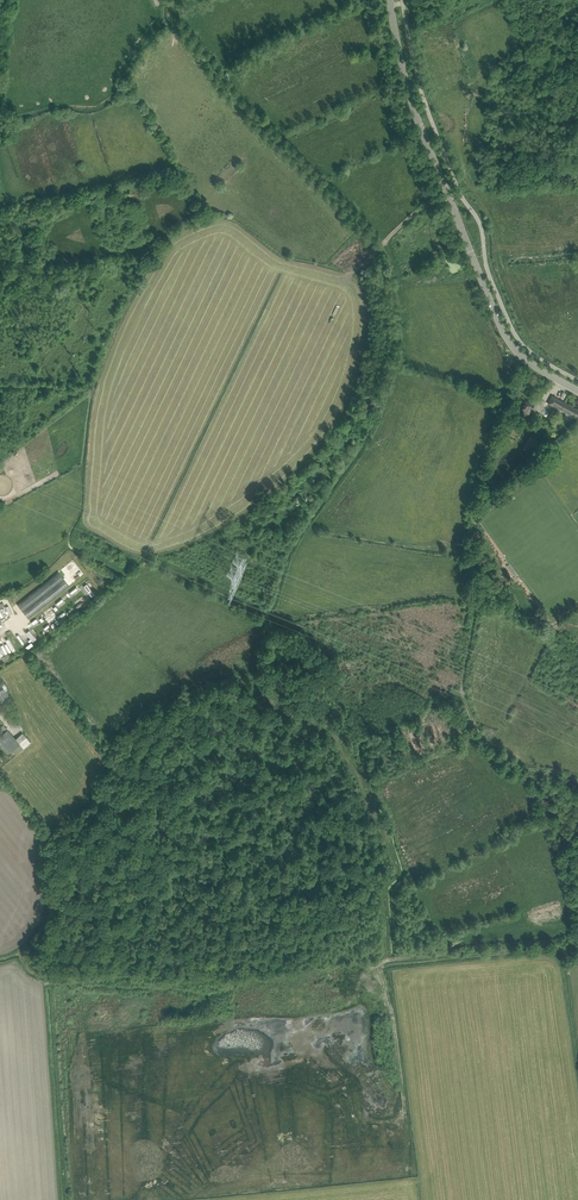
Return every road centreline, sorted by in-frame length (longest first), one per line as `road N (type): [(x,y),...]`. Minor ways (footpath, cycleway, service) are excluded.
road 1 (tertiary): [(577,391),(528,362),(502,328),(420,125),(390,0)]

